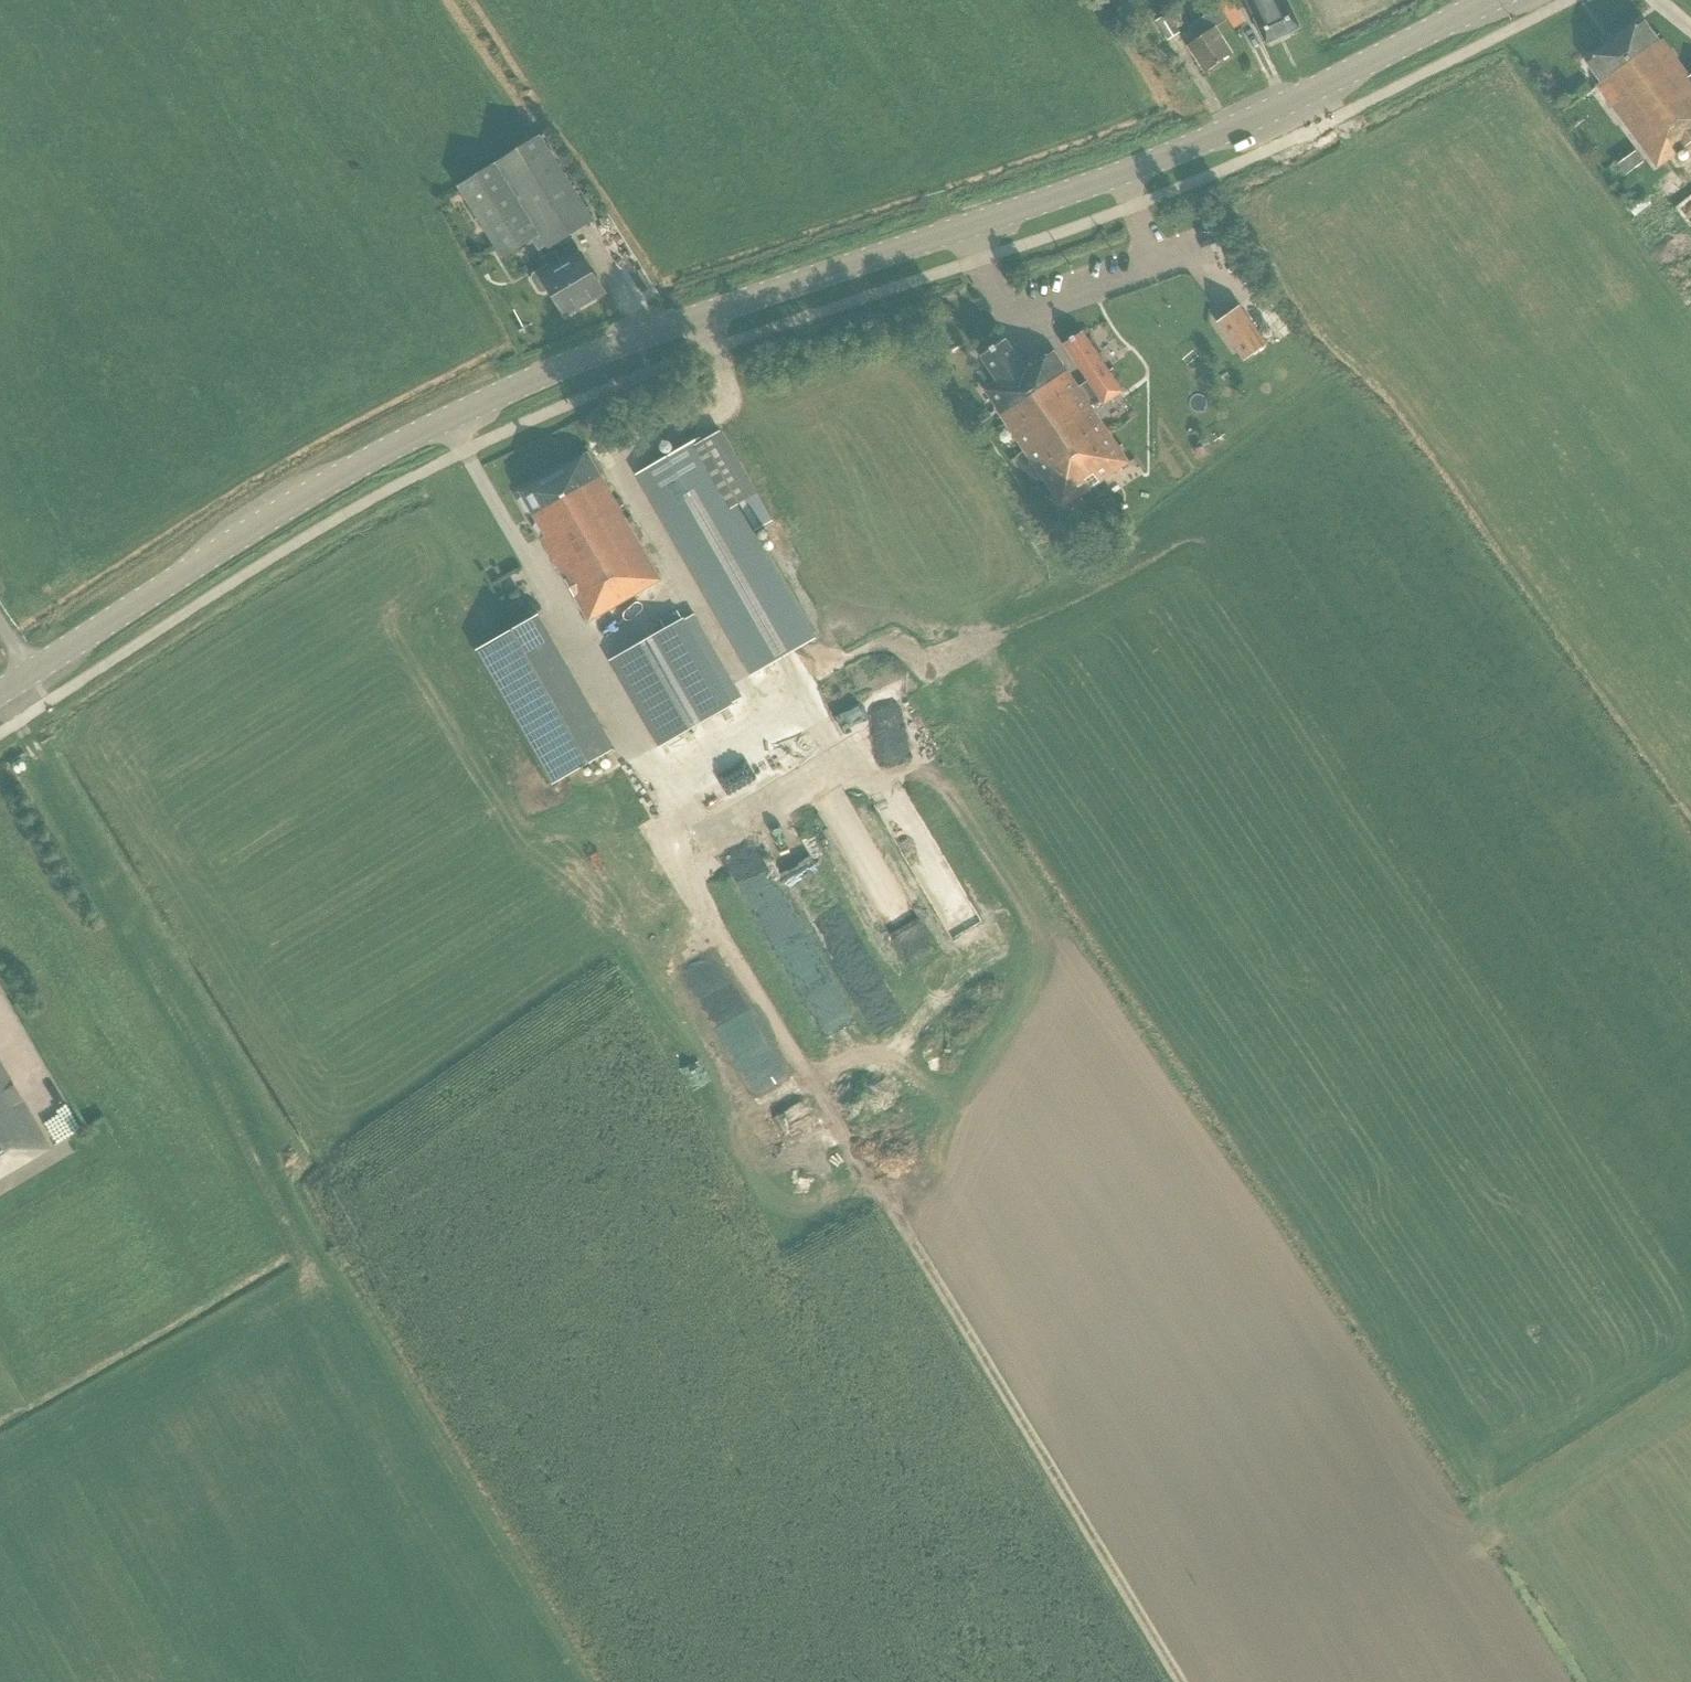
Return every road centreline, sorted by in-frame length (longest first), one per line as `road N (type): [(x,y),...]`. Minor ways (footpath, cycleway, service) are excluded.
road 1 (tertiary): [(0,690),(293,503),(508,392),(639,337),(1142,165),(1489,0)]
road 2 (track): [(698,804),(673,822),(677,862),(1181,1681)]

